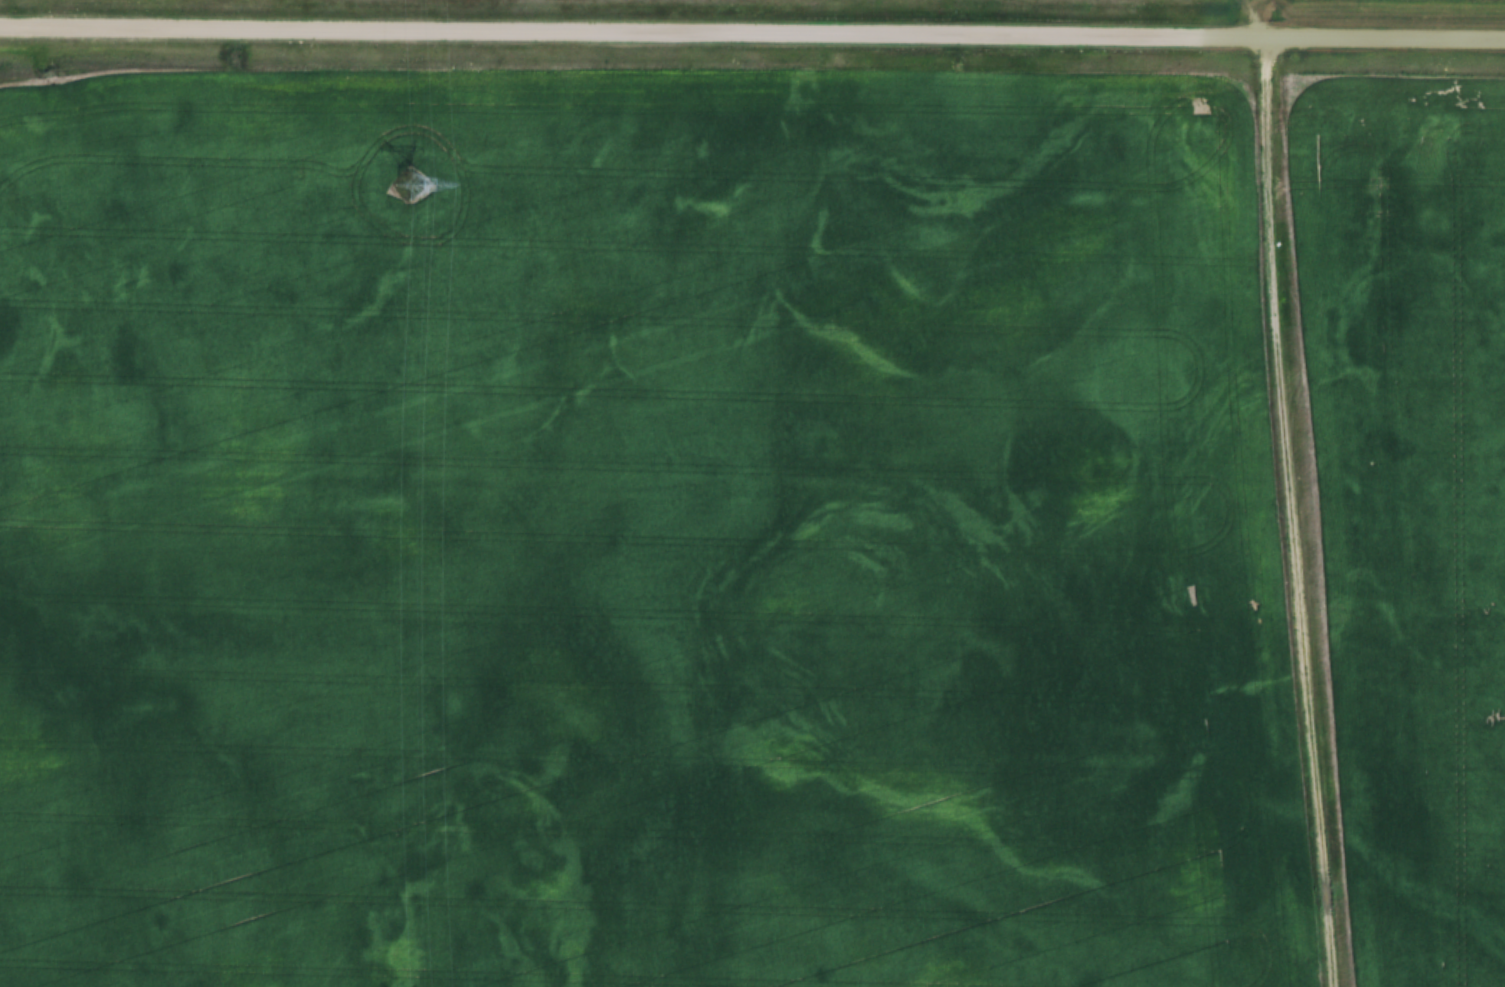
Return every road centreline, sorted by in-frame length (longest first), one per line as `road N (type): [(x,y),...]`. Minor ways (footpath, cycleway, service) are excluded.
road 1 (tertiary): [(0,26),(1504,38)]

